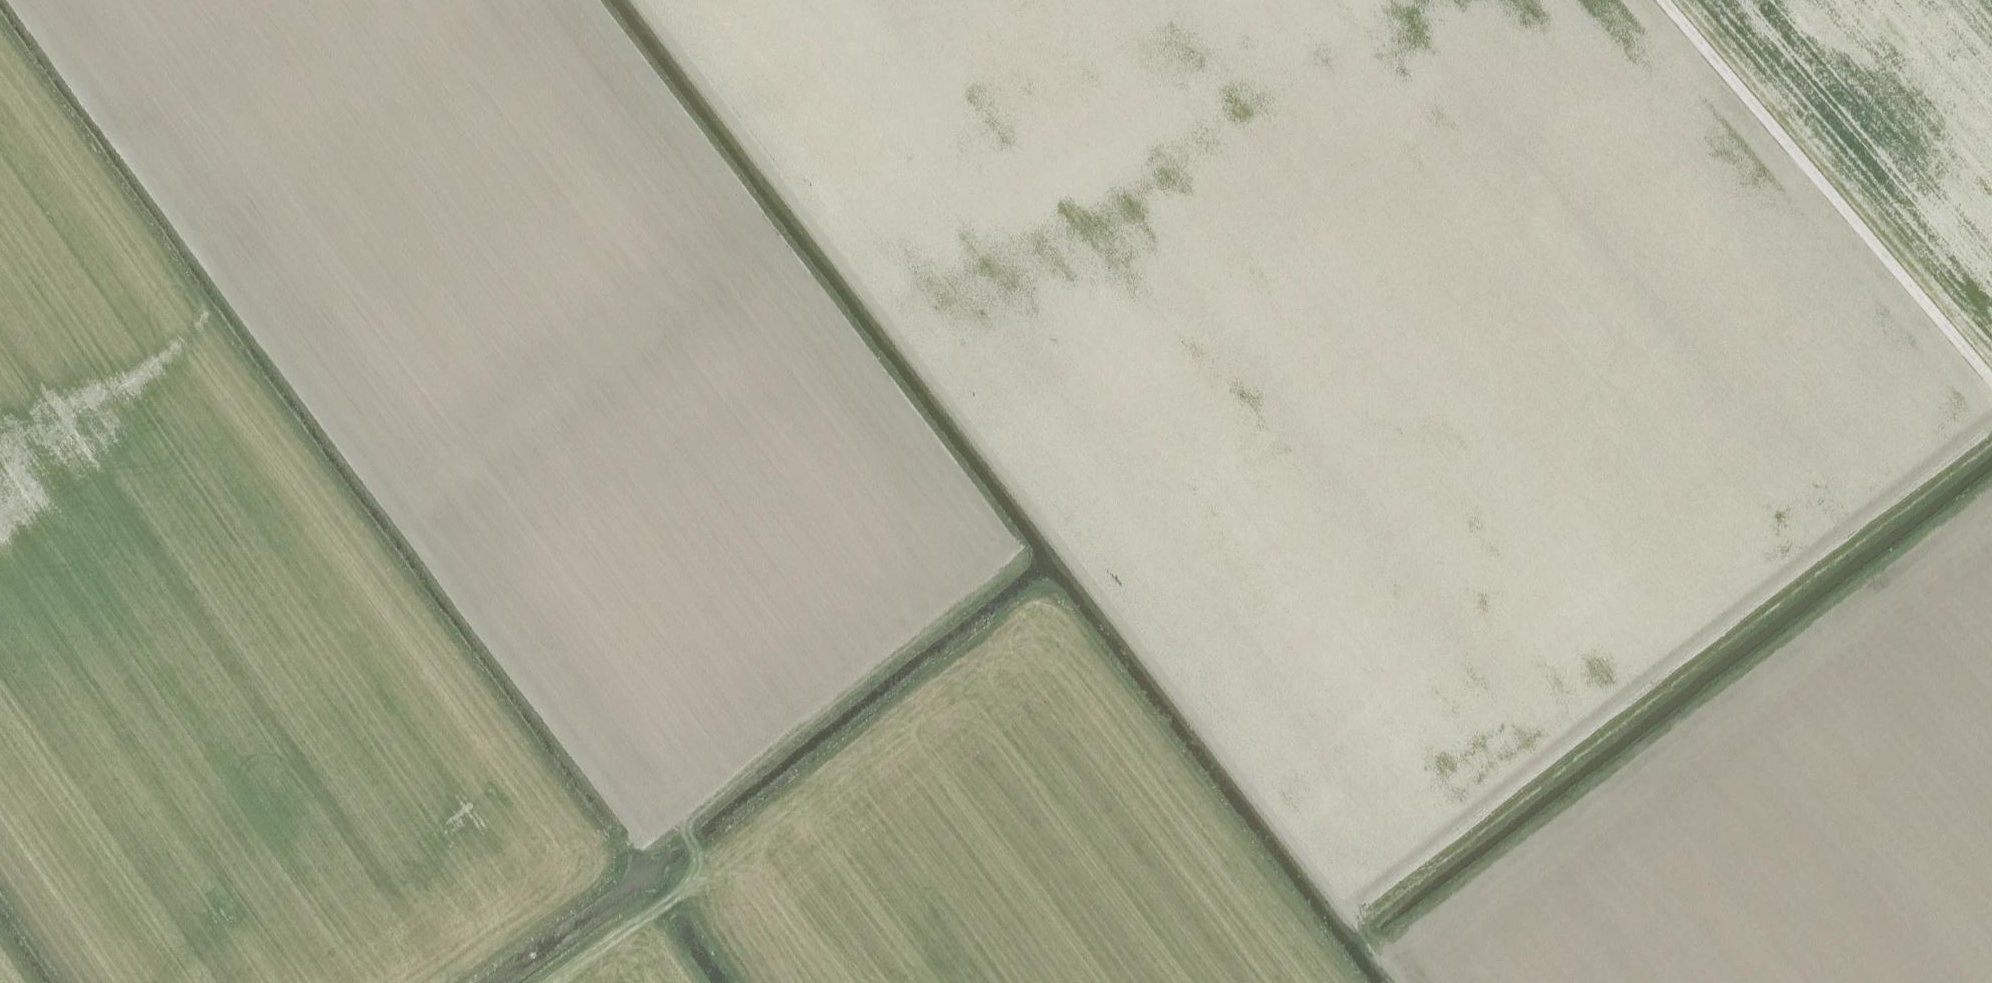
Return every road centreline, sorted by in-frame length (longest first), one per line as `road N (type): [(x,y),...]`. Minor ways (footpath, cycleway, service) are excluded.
road 1 (track): [(1663,0),(1991,378)]

